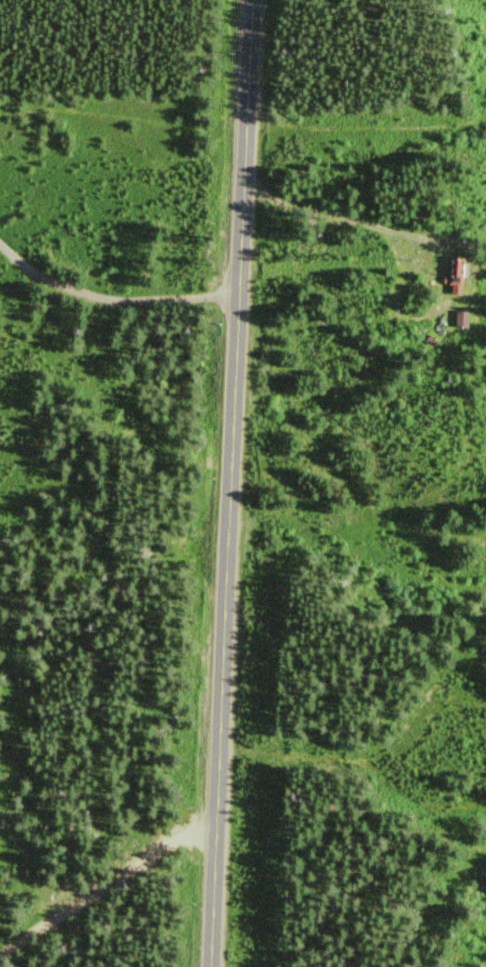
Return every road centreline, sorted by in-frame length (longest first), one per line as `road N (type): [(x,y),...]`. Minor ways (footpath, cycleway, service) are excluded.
road 1 (tertiary): [(203,966),(250,0)]
road 2 (residential): [(0,948),(209,818)]
road 3 (track): [(485,118),(246,118)]

